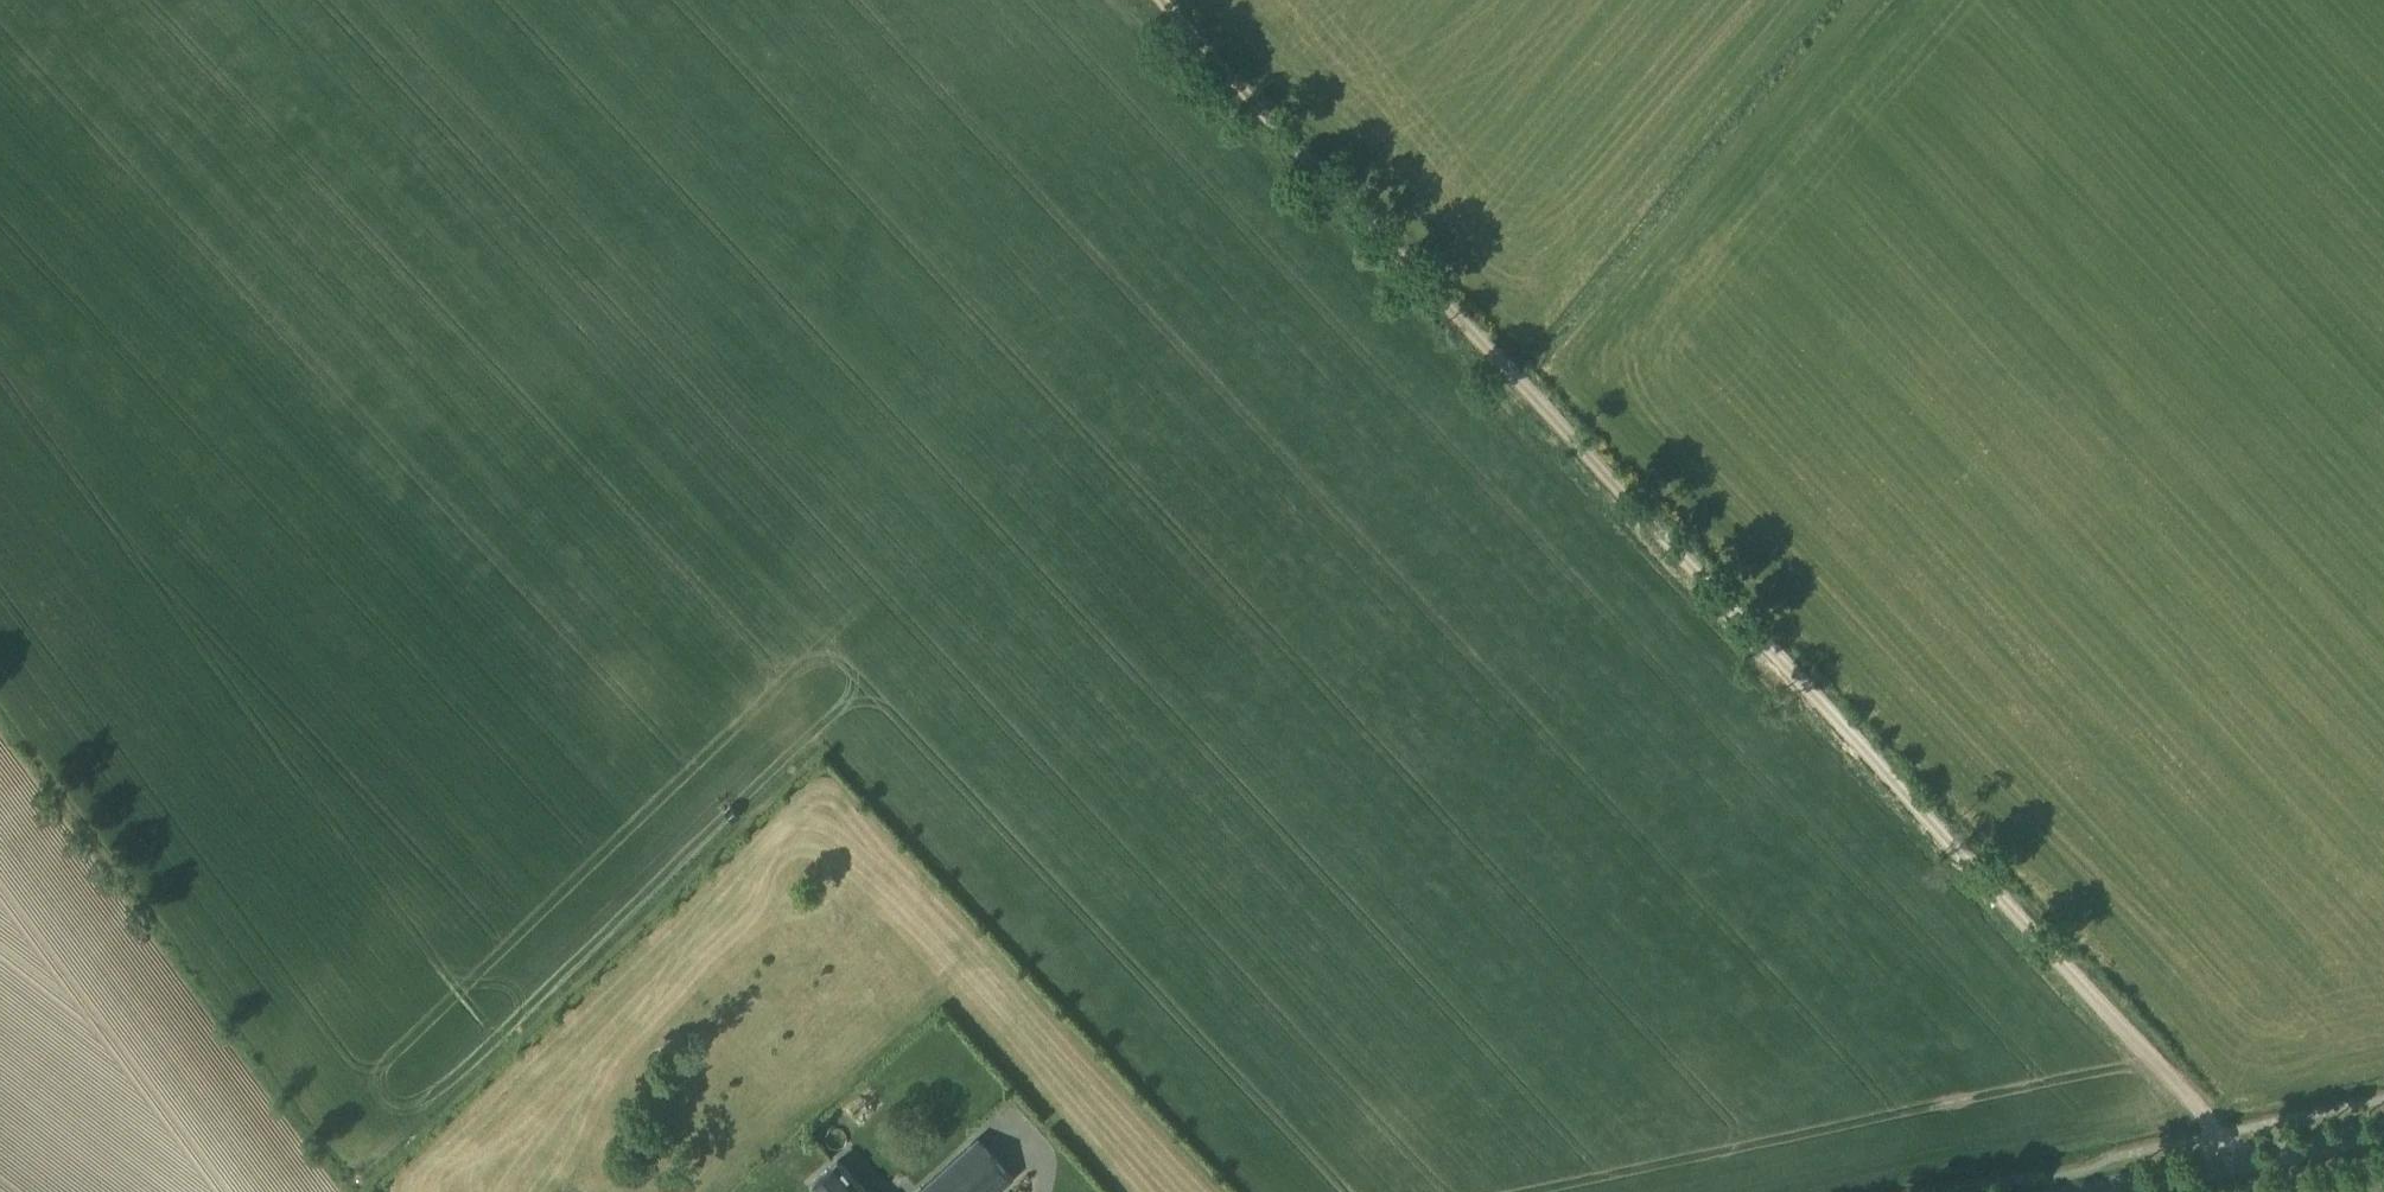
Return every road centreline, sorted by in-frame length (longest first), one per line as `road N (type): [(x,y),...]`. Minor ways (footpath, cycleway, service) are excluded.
road 1 (track): [(2223,1135),(1162,0)]
road 2 (tertiary): [(2092,1191),(2383,1130)]

